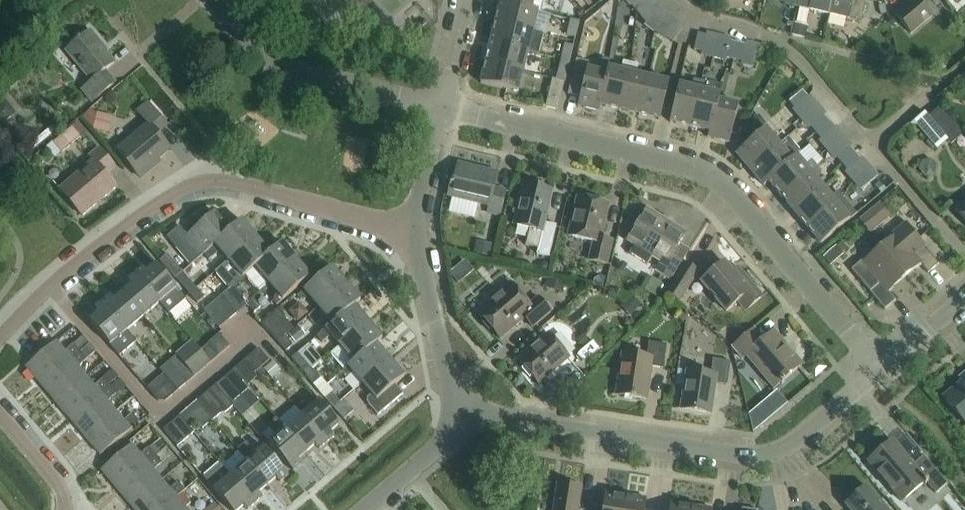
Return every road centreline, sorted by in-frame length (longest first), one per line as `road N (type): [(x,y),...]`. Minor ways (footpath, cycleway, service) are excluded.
road 1 (residential): [(883,371),(718,180),(695,168),(440,104)]
road 2 (residential): [(0,337),(68,267),(200,183),(415,229)]
road 3 (residential): [(883,371),(769,453),(459,415)]
road 4 (unclassified): [(440,104),(256,53),(211,0)]
road 5 (residential): [(459,415),(415,229)]
road 6 (unclassified): [(415,229),(440,104)]
road 7 (residential): [(65,509),(59,472),(0,405)]

